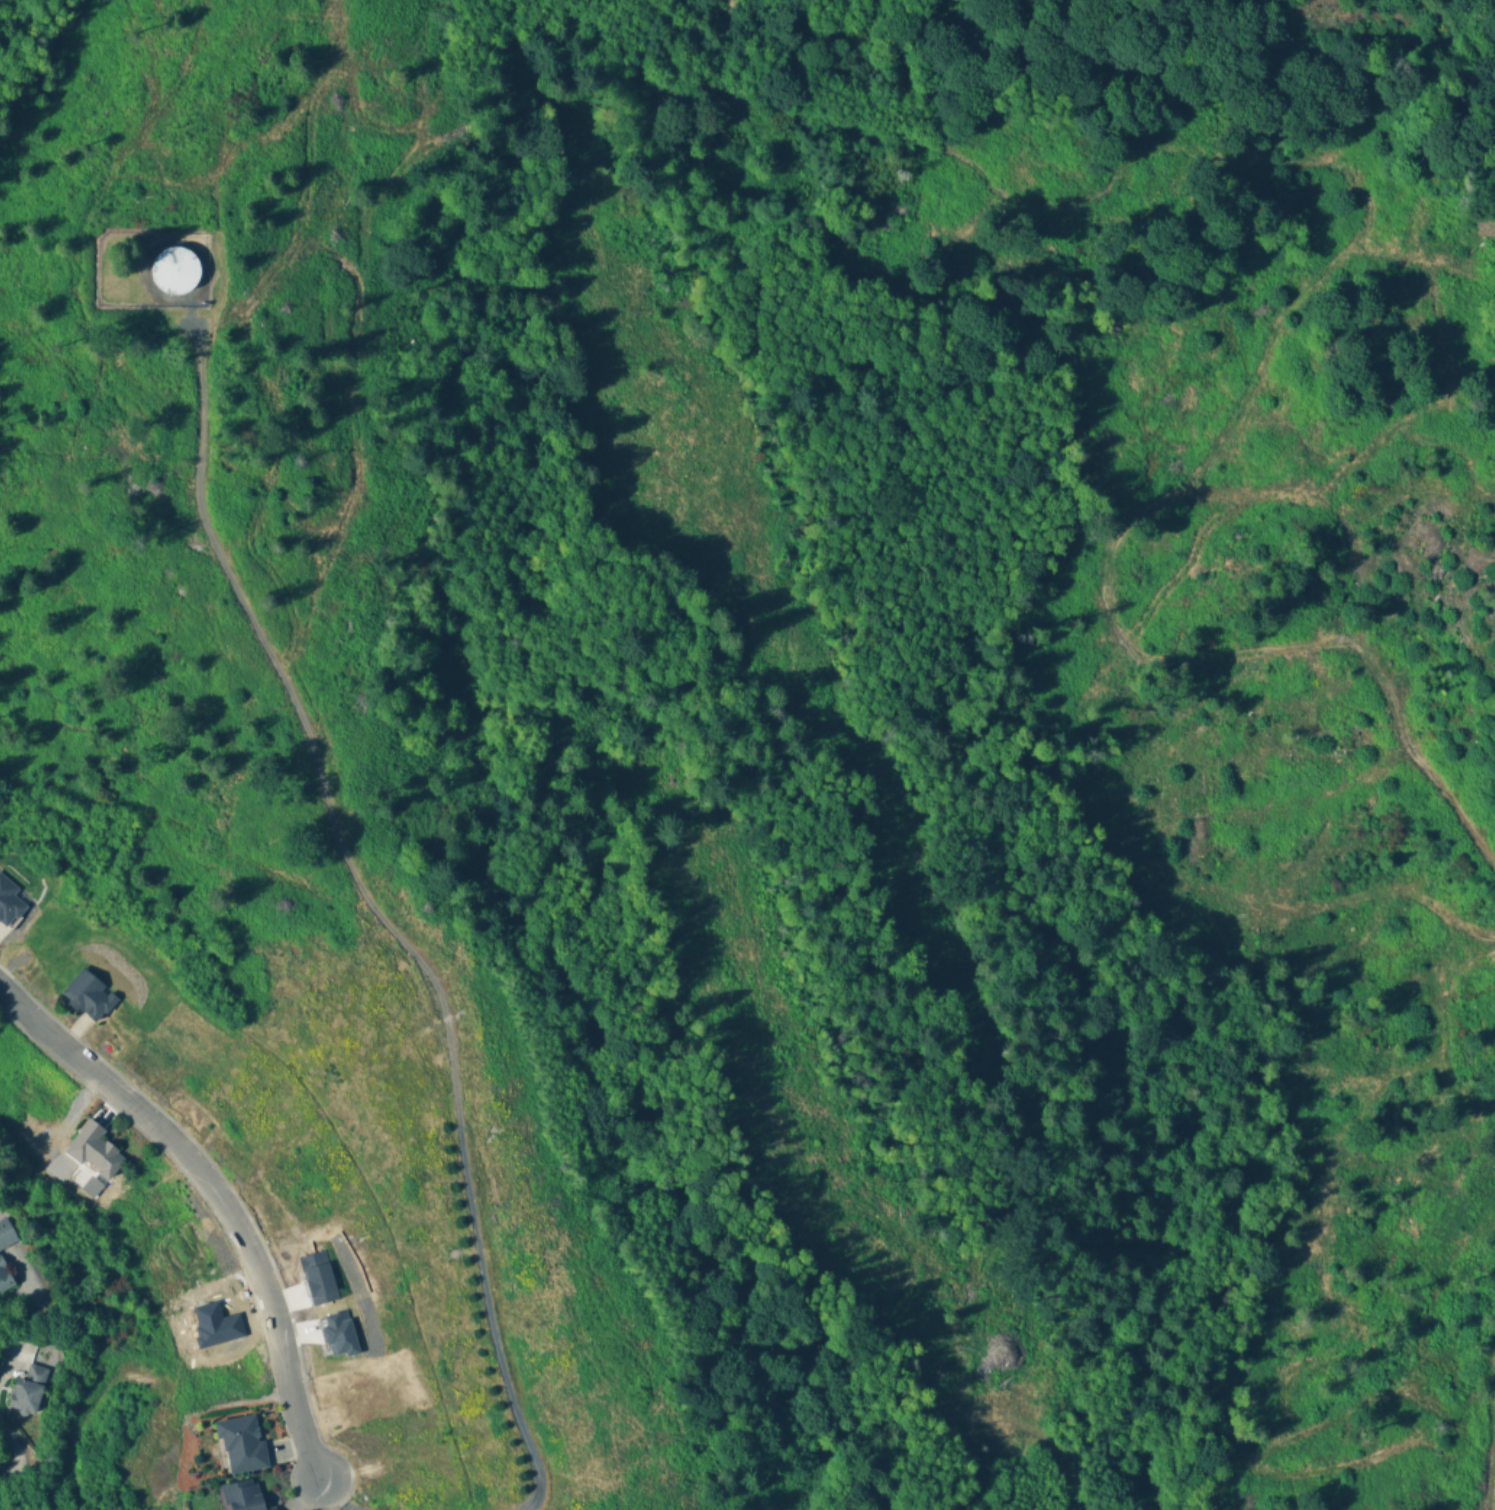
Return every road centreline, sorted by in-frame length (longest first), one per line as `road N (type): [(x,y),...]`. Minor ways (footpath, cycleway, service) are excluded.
road 1 (track): [(198,337),(213,531),(306,711),(354,878),(426,965),(443,1002),(498,1351),(538,1471),(536,1498),(525,1509)]
road 2 (residential): [(0,981),(179,1150),(242,1241),(272,1306),(319,1477)]

